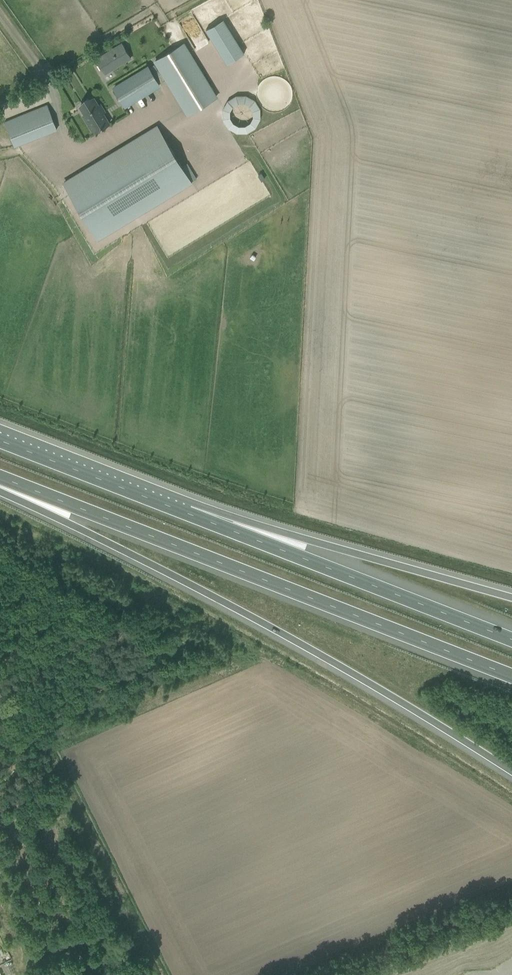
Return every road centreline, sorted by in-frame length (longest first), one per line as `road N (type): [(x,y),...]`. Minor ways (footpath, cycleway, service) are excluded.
road 1 (motorway): [(0,491),(268,626),(511,773)]
road 2 (motorway): [(0,478),(511,676)]
road 3 (motorway): [(511,640),(188,513)]
road 4 (motorway): [(511,600),(188,513)]
road 5 (motorway): [(188,513),(0,440)]

